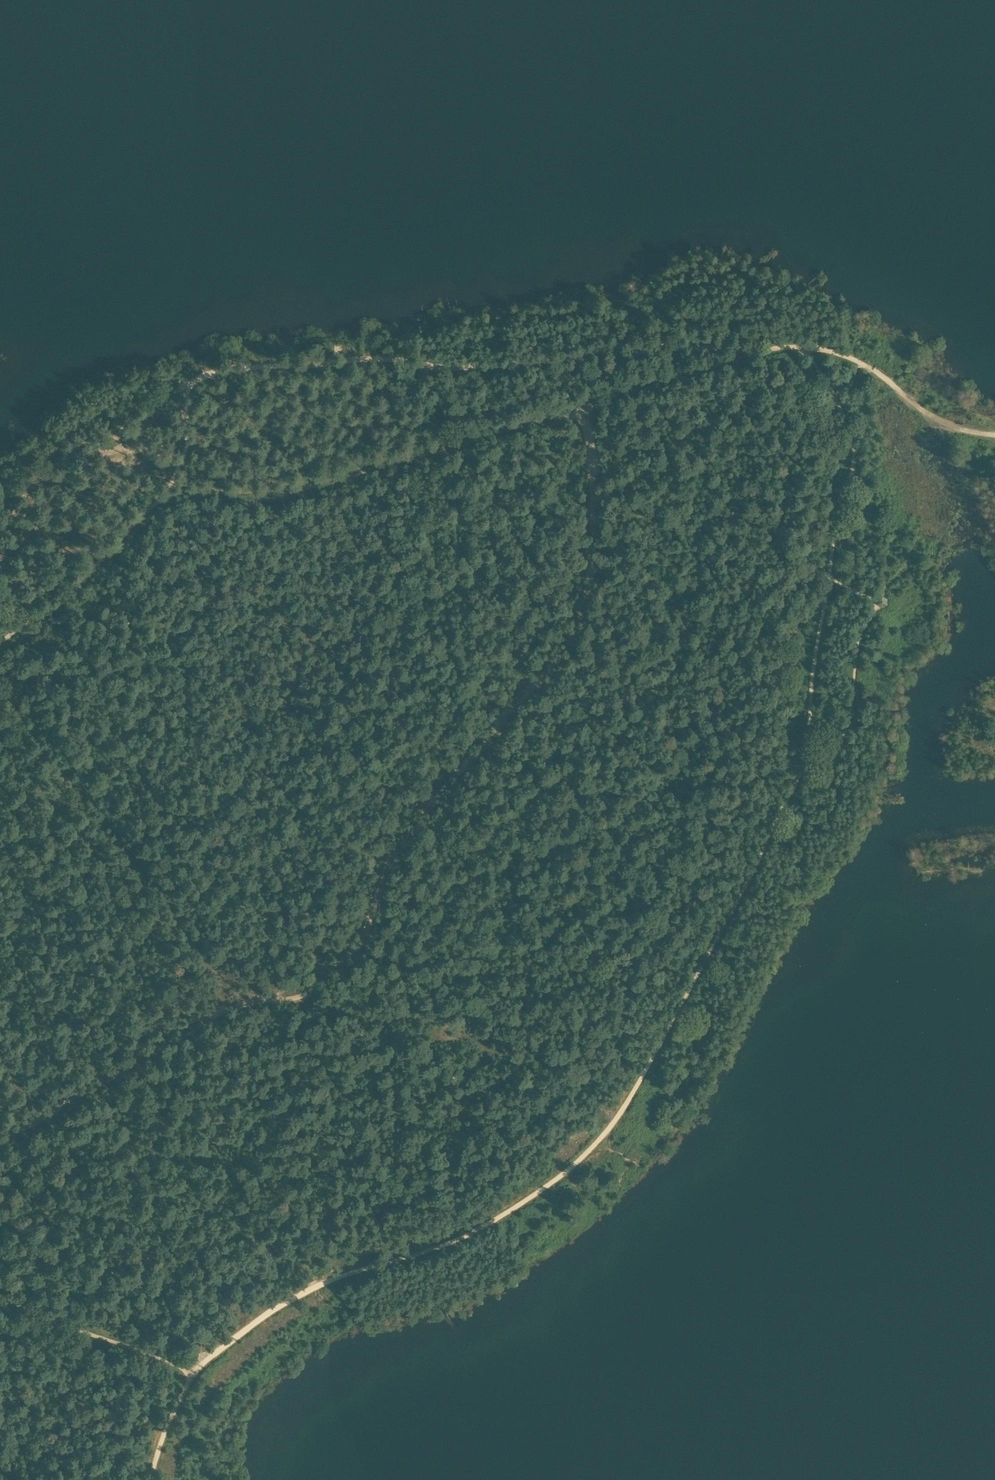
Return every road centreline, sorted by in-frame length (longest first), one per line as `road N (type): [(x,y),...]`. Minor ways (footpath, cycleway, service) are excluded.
road 1 (track): [(318,996),(368,926),(391,828),(546,658),(587,594),(588,405)]
road 2 (track): [(168,490),(83,576),(0,641)]
road 3 (track): [(0,1293),(194,1374)]

